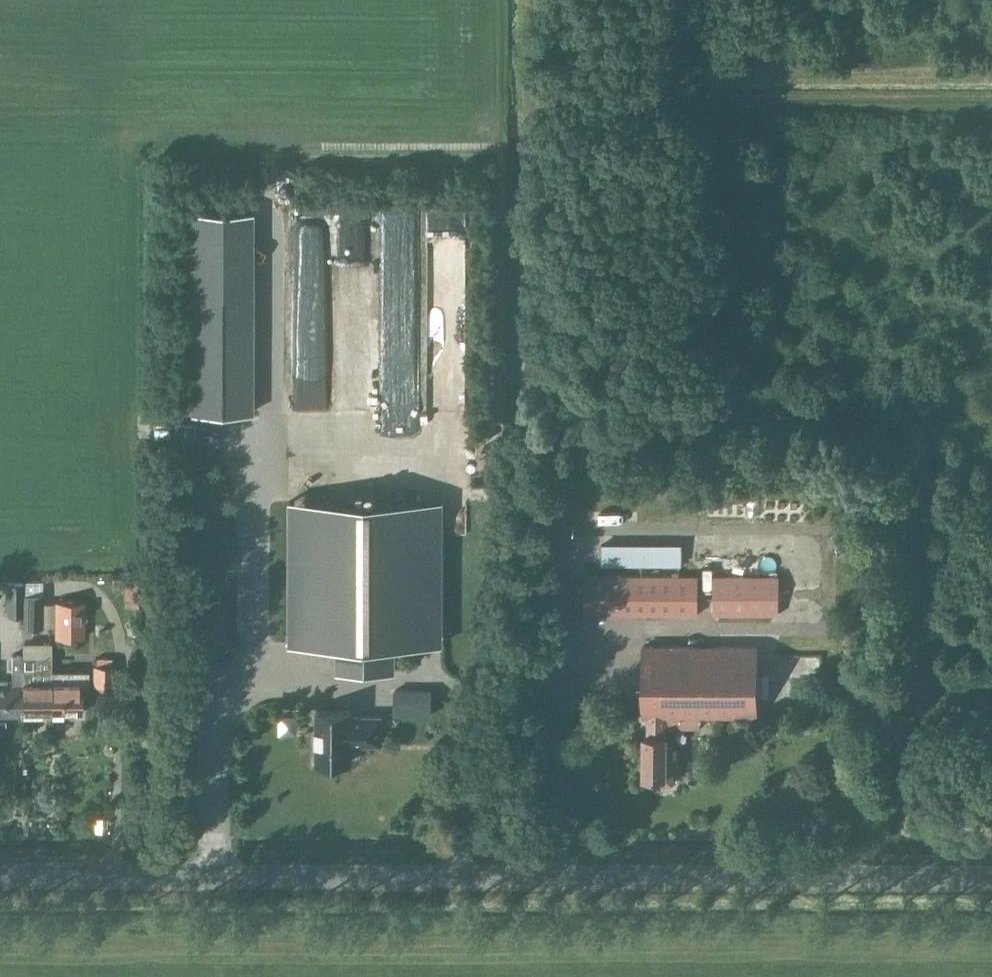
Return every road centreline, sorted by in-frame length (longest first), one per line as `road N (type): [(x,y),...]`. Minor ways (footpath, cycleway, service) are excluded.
road 1 (unclassified): [(0,875),(991,877)]

